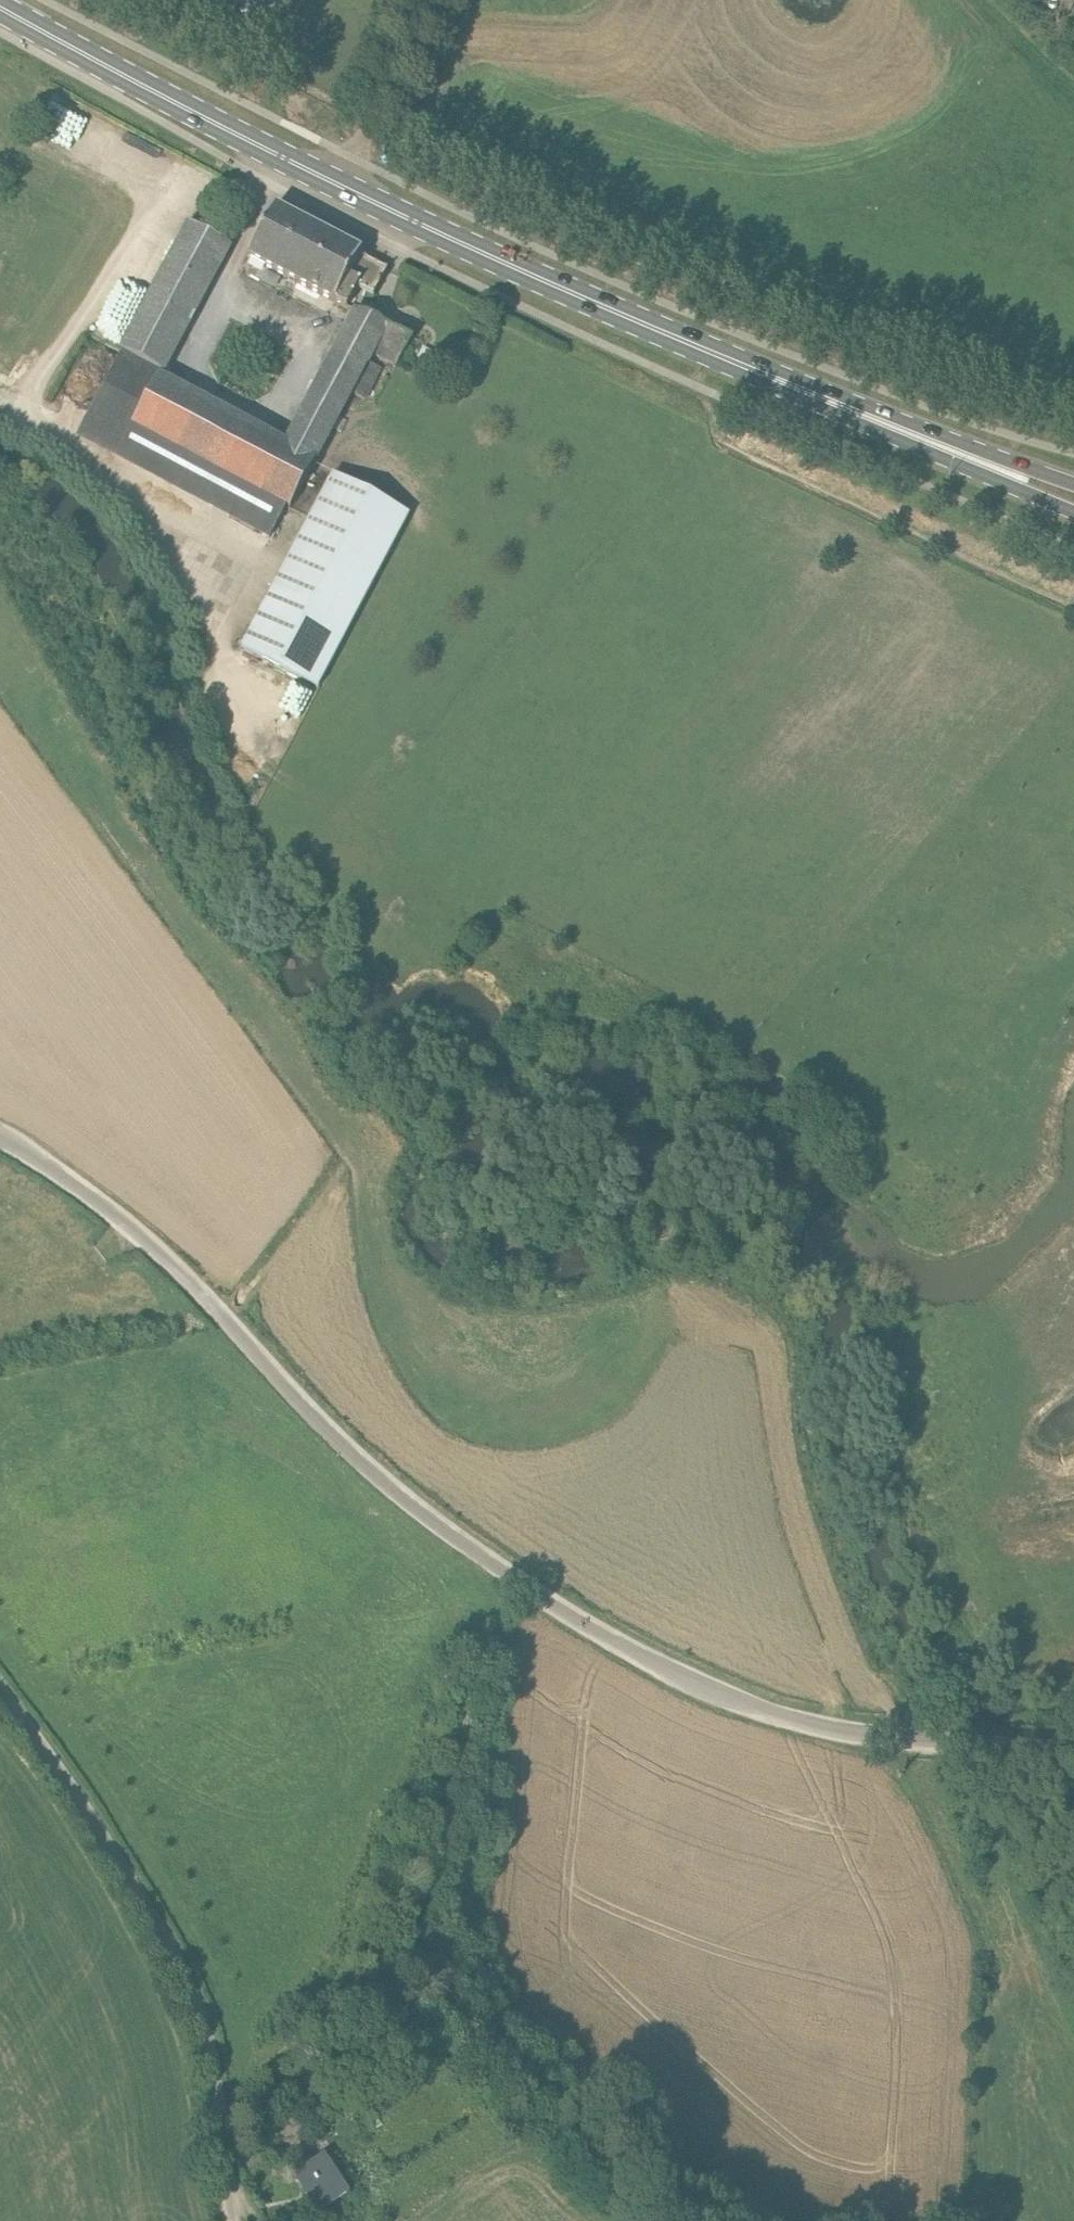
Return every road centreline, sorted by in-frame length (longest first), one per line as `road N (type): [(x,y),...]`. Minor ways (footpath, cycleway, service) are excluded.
road 1 (unclassified): [(973,1740),(806,1722),(653,1661),(557,1608),(406,1501),(145,1240),(0,1136)]
road 2 (primary): [(958,454),(412,219),(0,7)]
road 3 (track): [(220,2119),(399,1947),(431,1872),(492,1637),(517,1582)]
road 4 (unclassified): [(231,2220),(210,2047),(186,1977),(93,1819),(0,1689)]
road 5 (primary): [(958,454),(1073,511)]

